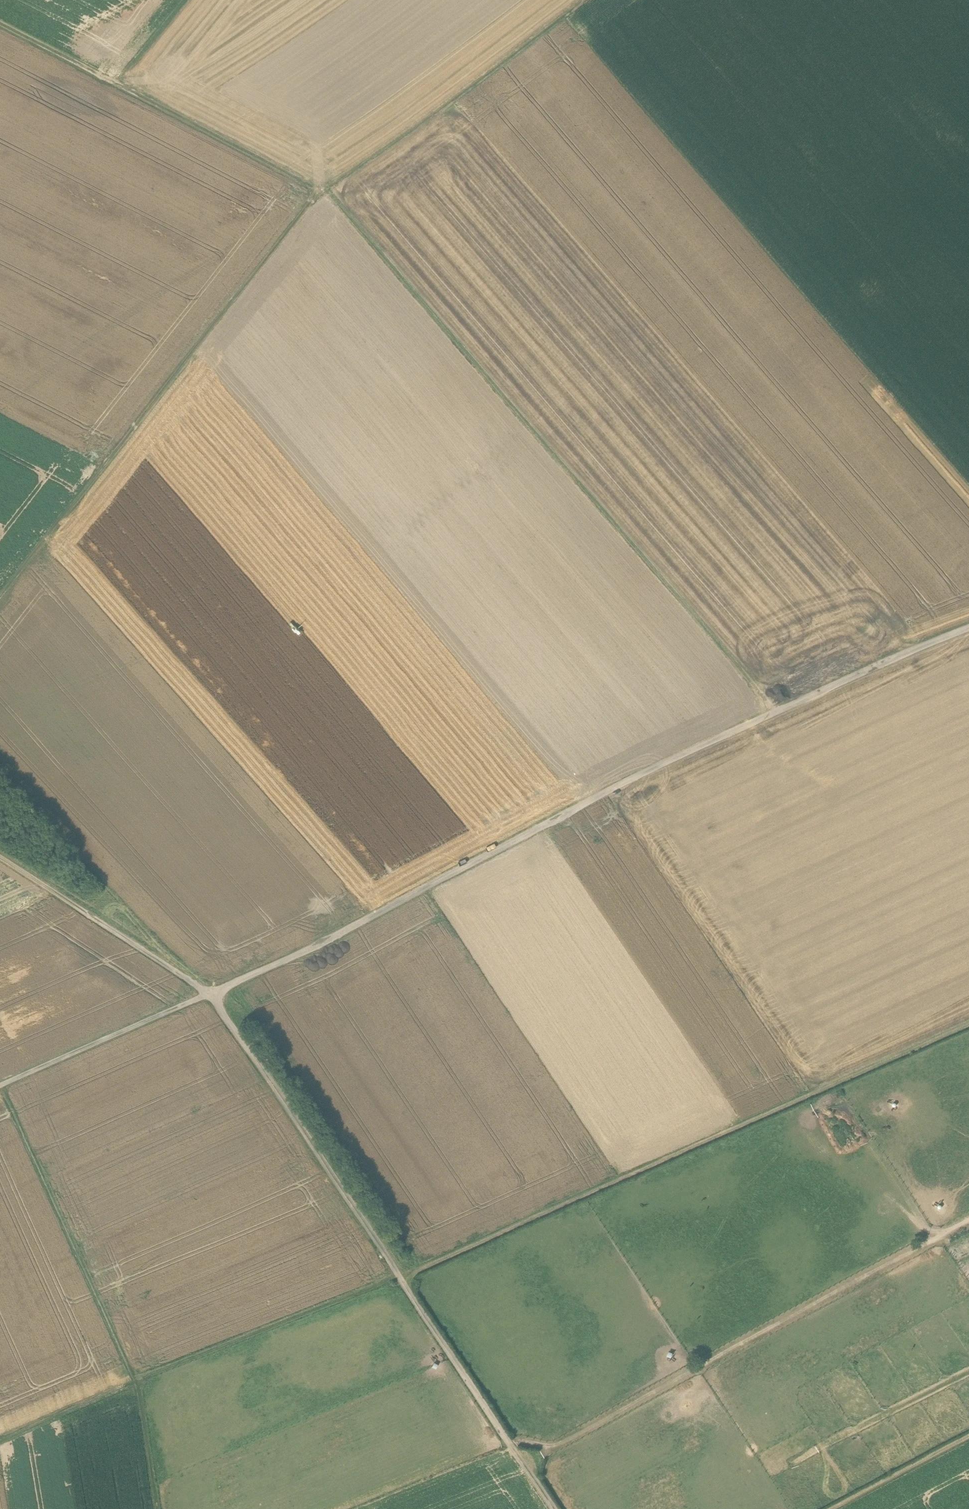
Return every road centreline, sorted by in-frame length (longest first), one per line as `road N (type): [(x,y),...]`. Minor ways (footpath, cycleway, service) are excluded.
road 1 (track): [(0,1086),(273,971),(655,774),(968,633)]
road 2 (track): [(968,1025),(399,1279),(0,1442)]
road 3 (track): [(0,854),(210,991),(554,1508)]
road 4 (track): [(777,714),(325,192)]
road 5 (track): [(0,602),(325,192)]
road 6 (track): [(154,1508),(129,1371),(7,1083)]
road 7 (track): [(325,192),(0,27)]
road 8 (track): [(325,192),(576,0)]
road 9 (track): [(968,1440),(835,1508)]

